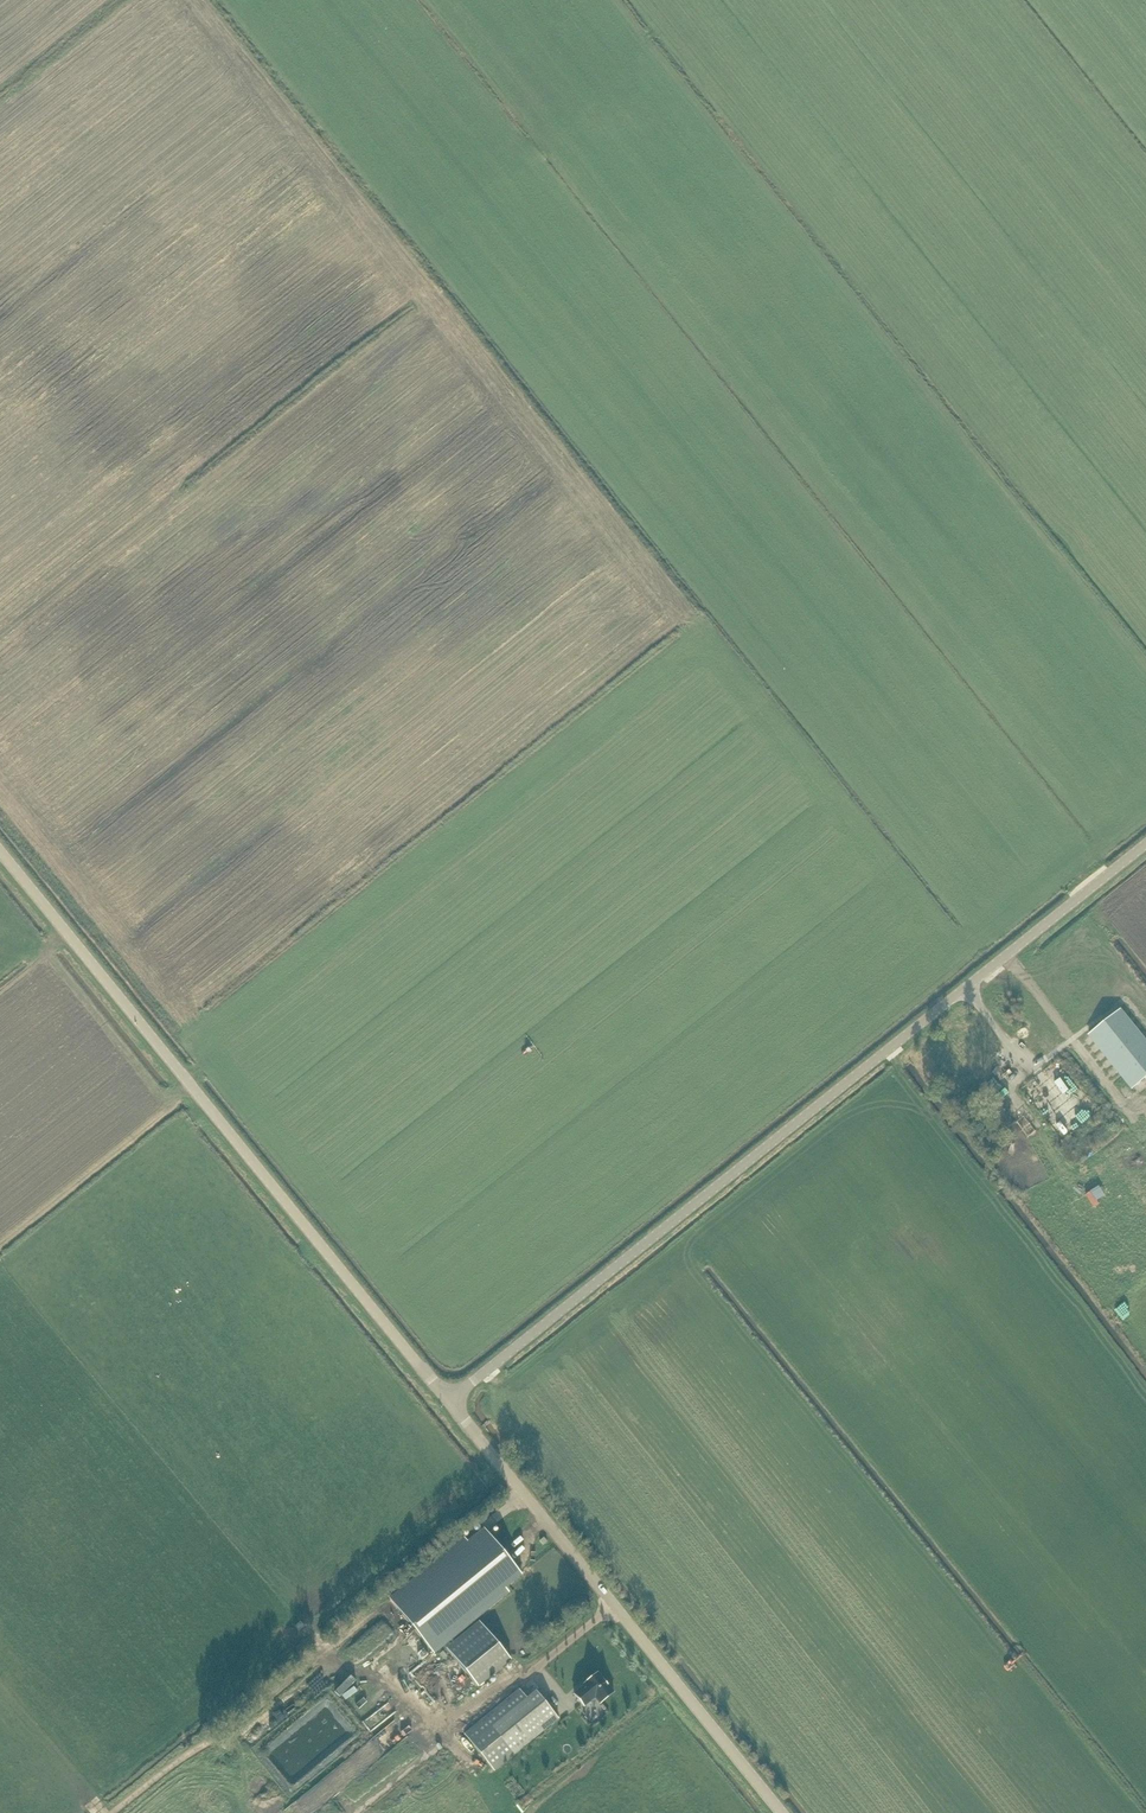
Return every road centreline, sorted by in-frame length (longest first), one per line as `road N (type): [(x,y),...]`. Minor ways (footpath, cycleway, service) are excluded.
road 1 (unclassified): [(448,1401),(1145,843)]
road 2 (unclassified): [(448,1401),(0,850)]
road 3 (unclassified): [(784,1812),(448,1401)]
road 4 (track): [(115,1812),(323,1653)]

